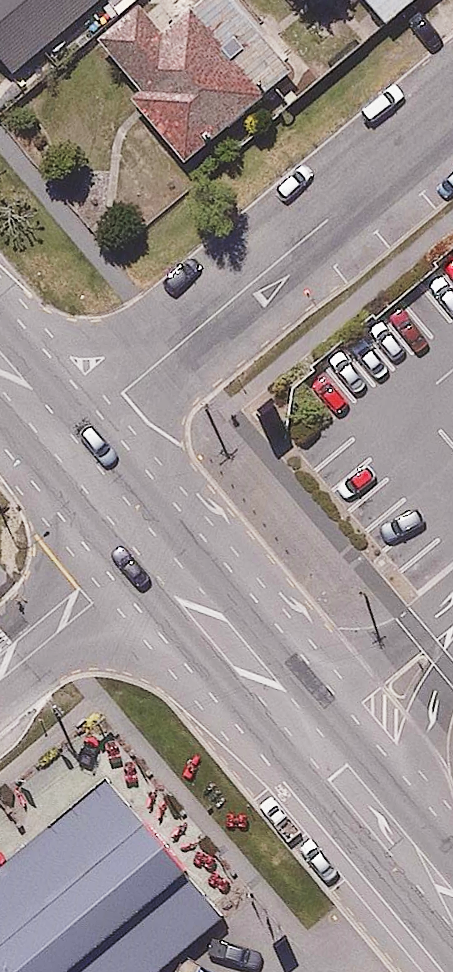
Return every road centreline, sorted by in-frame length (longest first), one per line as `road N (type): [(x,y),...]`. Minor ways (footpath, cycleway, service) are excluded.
road 1 (residential): [(452,109),(60,443)]
road 2 (primary): [(452,914),(148,547)]
road 3 (residential): [(0,670),(148,547)]
road 4 (primary): [(148,547),(60,443)]

